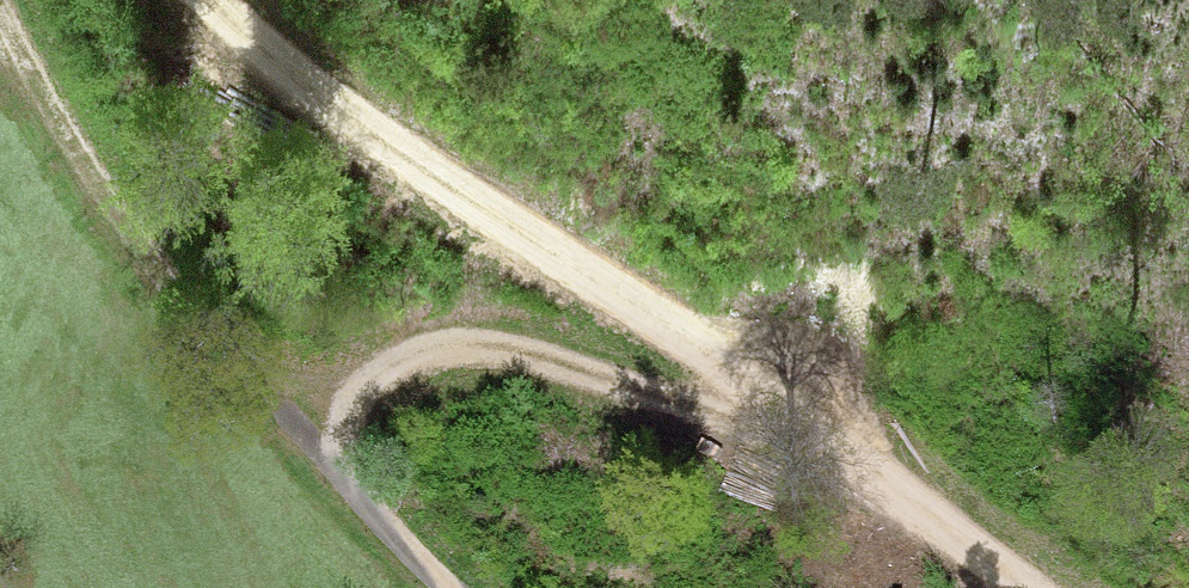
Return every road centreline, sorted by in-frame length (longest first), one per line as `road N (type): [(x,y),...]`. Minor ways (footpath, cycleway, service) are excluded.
road 1 (track): [(1030,587),(764,390),(485,225),(219,0)]
road 2 (track): [(1,0),(57,155),(145,277),(293,457),(446,587)]
road 3 (track): [(405,558),(352,478),(346,413),(384,371),(467,353),(557,366),(678,403),(820,431)]

